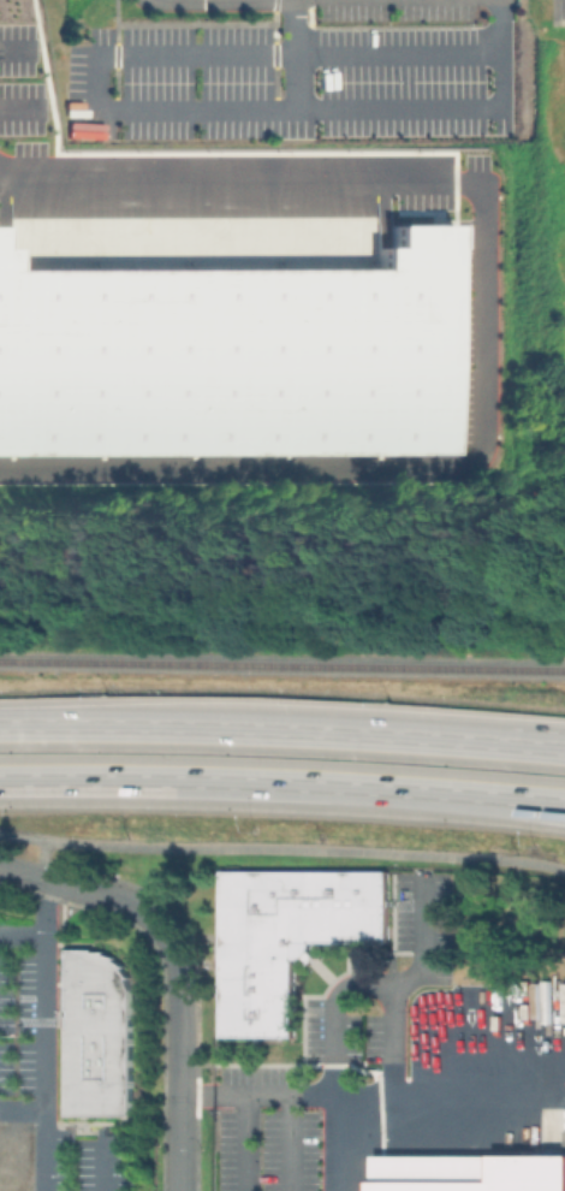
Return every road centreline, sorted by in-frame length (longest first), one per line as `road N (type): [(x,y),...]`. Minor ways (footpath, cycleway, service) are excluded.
road 1 (motorway): [(0,782),(389,788),(564,807)]
road 2 (motorway): [(564,738),(0,724)]
road 3 (tertiary): [(37,876),(132,903),(165,934),(180,980),(179,1190)]

